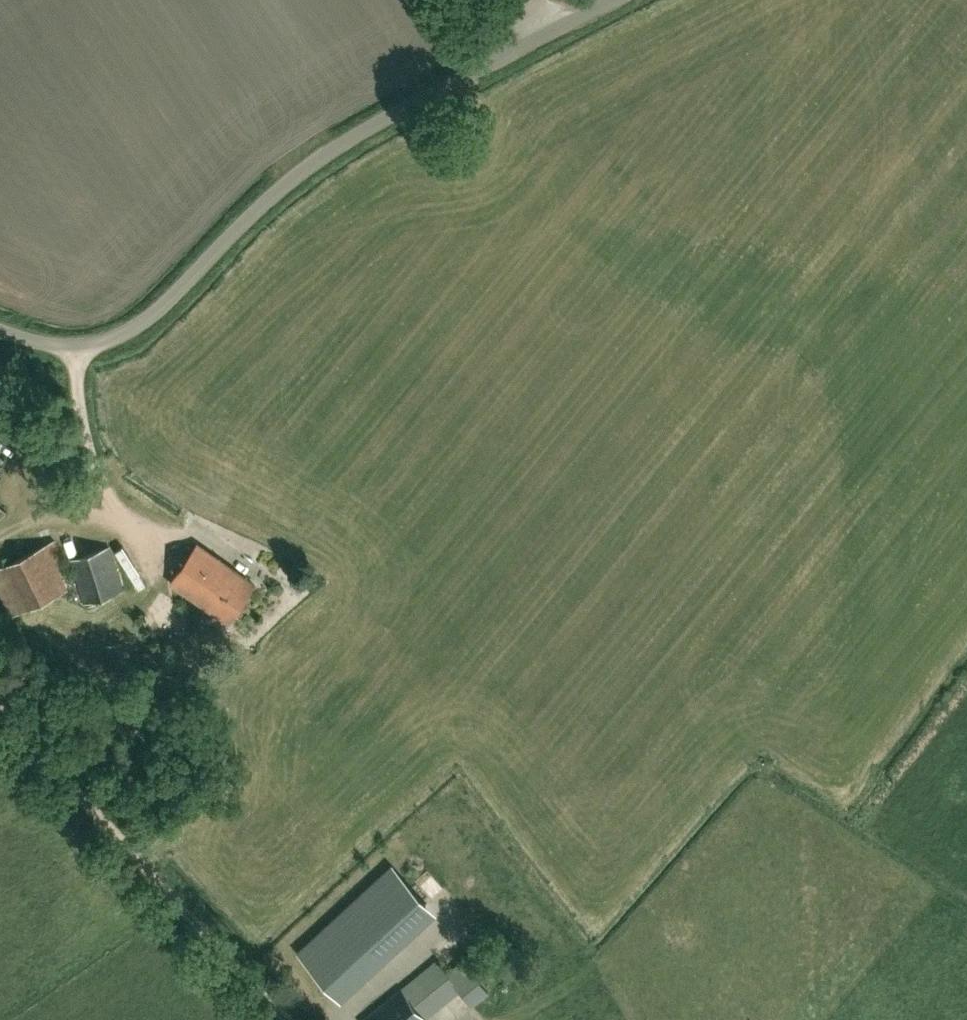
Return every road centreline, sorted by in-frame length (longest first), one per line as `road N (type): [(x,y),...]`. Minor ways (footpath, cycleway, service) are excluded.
road 1 (unclassified): [(615,0),(308,167),(123,336),(65,346),(0,330)]
road 2 (track): [(0,710),(286,1019)]

